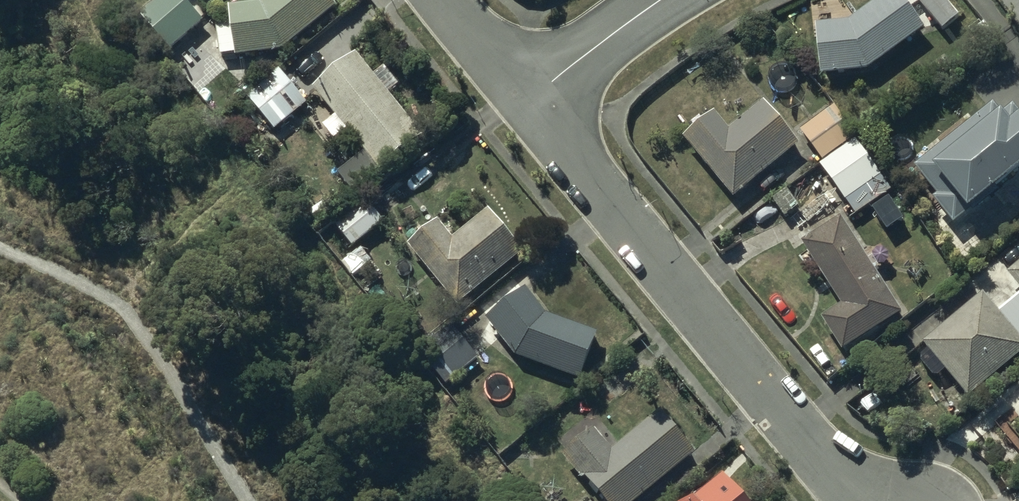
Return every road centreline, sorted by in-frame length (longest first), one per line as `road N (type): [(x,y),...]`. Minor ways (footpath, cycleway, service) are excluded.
road 1 (residential): [(530,98),(817,452),(889,500)]
road 2 (residential): [(664,0),(530,98)]
road 3 (residential): [(452,0),(530,98)]

